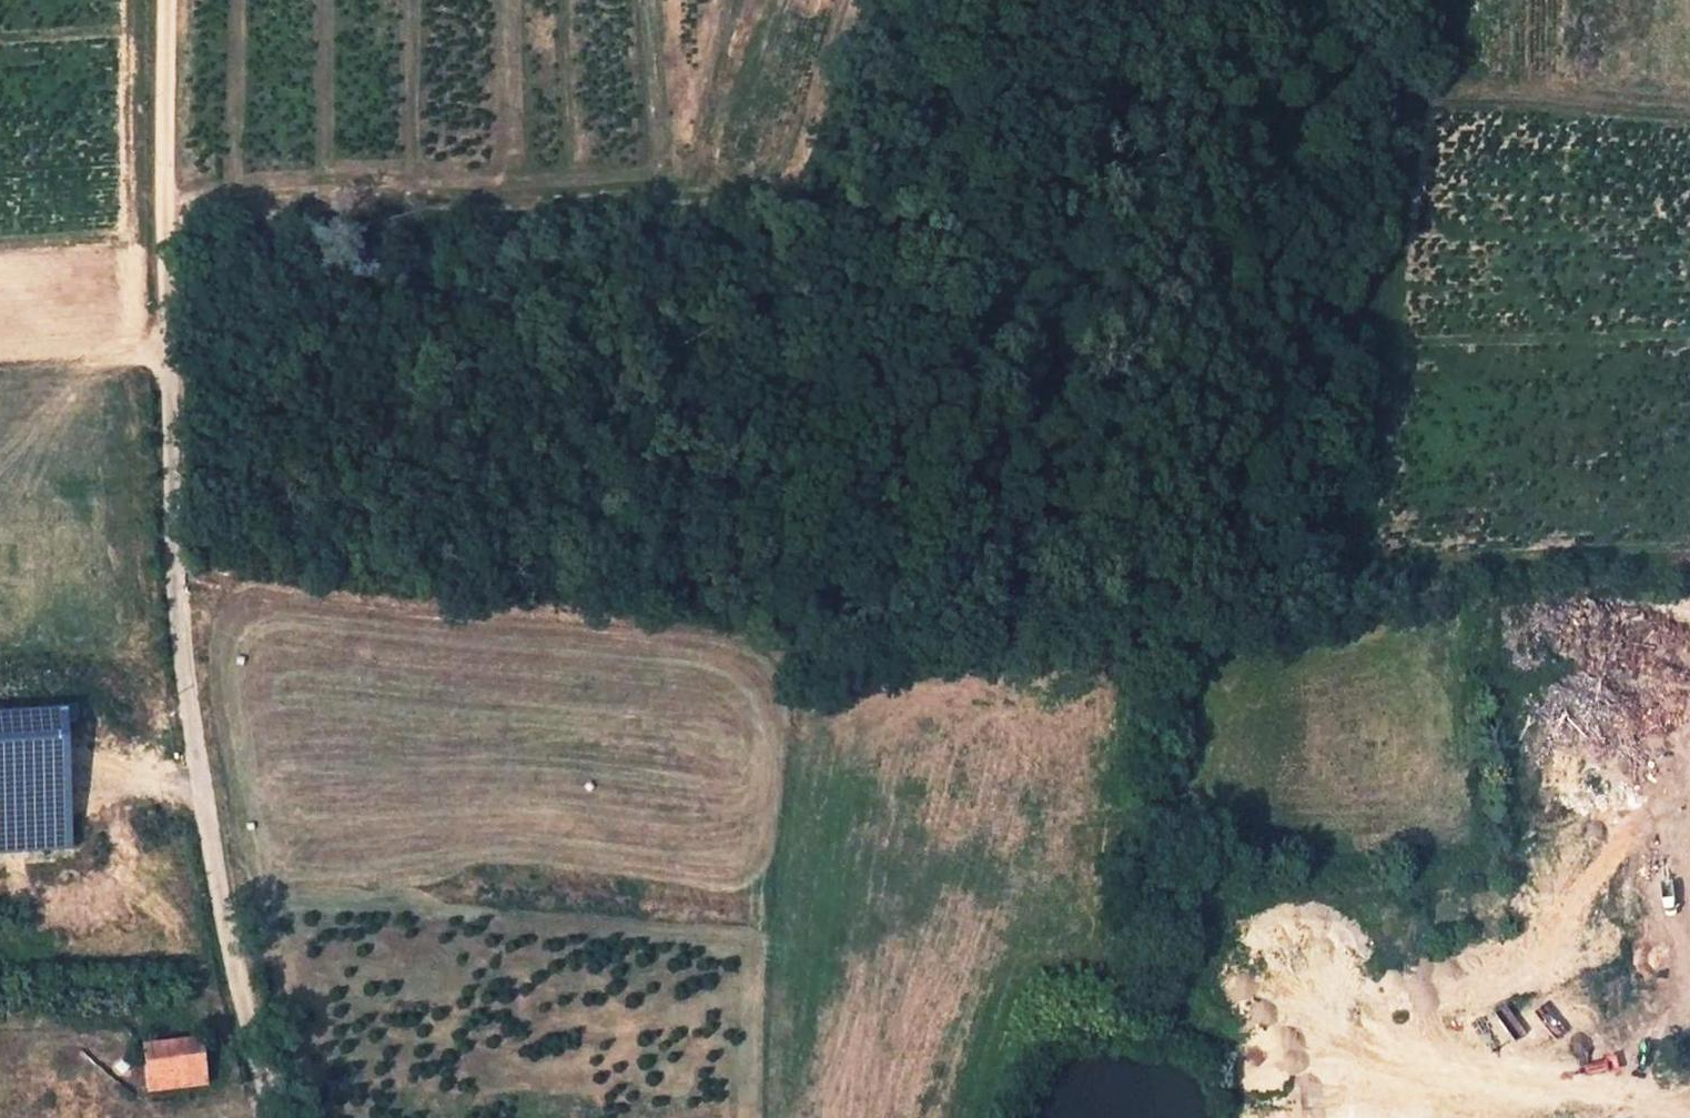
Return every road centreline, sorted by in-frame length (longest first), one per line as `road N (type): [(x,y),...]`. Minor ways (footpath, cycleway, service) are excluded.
road 1 (residential): [(271,1117),(225,952),(174,631),(157,255),(162,0)]
road 2 (track): [(1540,0),(1545,73),(1576,99),(1689,104)]

